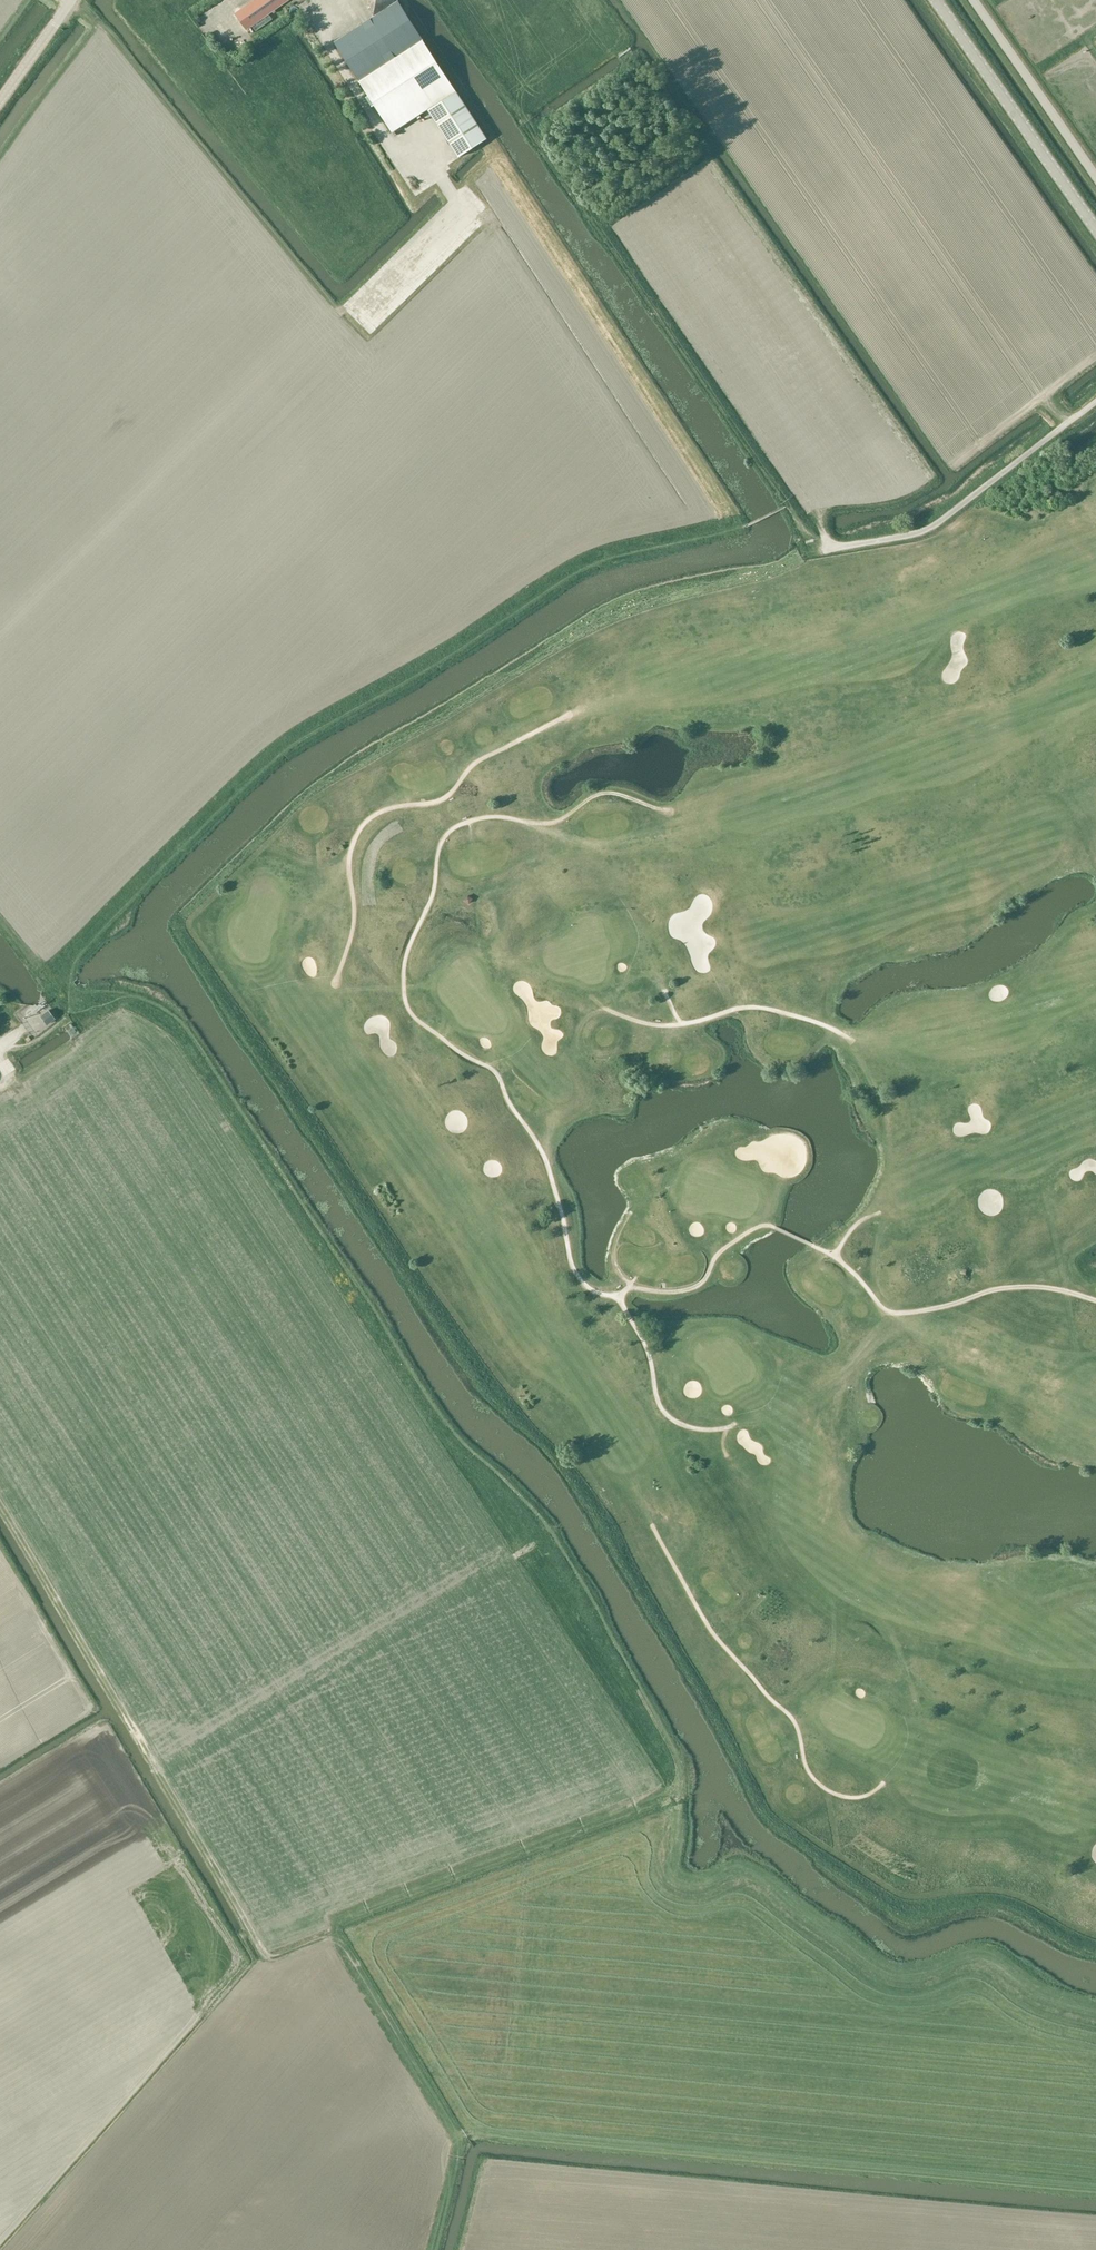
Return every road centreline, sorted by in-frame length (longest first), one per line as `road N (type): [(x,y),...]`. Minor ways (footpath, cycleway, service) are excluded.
road 1 (track): [(0,1496),(263,1945),(344,1918)]
road 2 (track): [(1095,400),(926,532),(831,549),(823,539)]
road 3 (tertiary): [(1095,232),(932,0)]
road 4 (tertiary): [(0,101),(71,0)]

